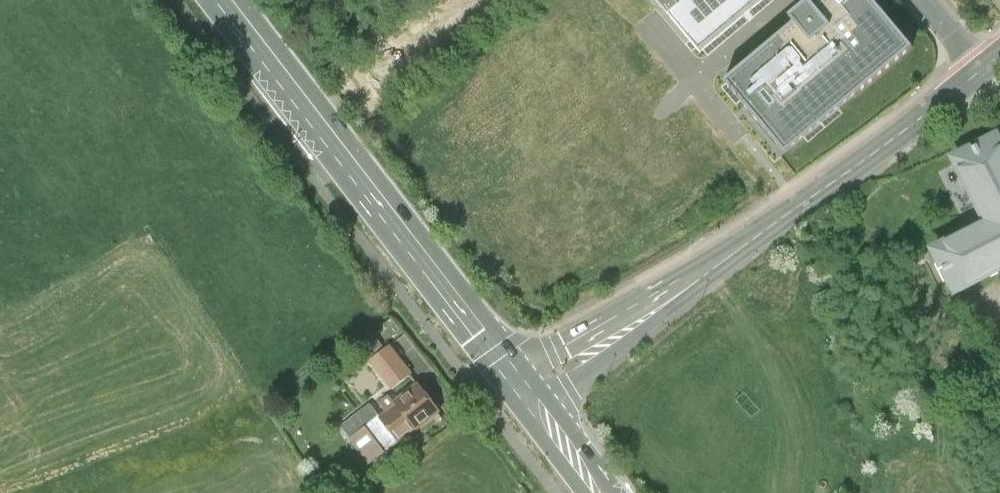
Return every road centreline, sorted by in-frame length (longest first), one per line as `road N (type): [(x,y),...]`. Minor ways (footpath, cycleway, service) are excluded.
road 1 (tertiary): [(524,392),(846,174),(983,70)]
road 2 (primary): [(223,0),(524,392)]
road 3 (primary): [(524,392),(599,492)]

